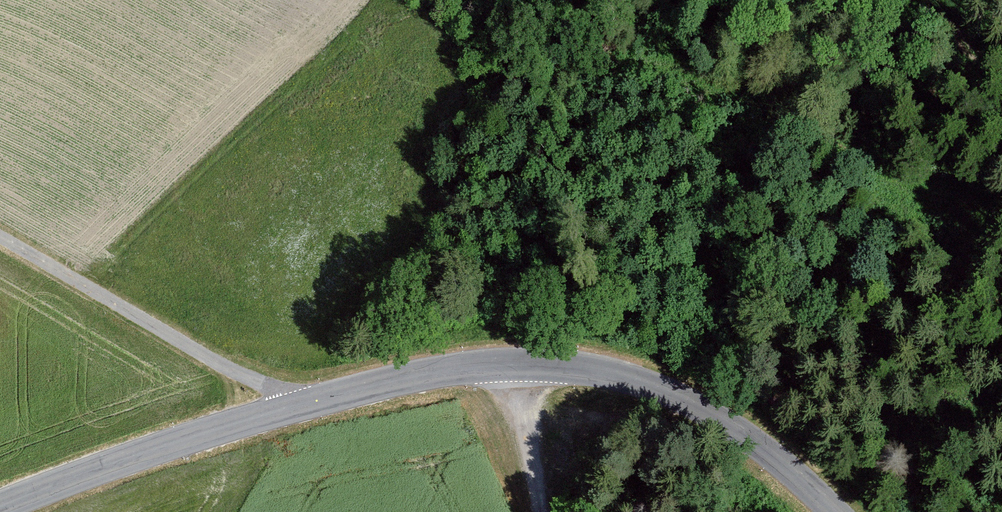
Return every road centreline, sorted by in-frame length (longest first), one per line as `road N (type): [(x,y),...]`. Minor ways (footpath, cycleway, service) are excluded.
road 1 (tertiary): [(0,504),(295,406),(436,372),(516,363),(625,377),(704,408),(767,448),(834,511)]
road 2 (track): [(0,233),(295,406)]
road 3 (track): [(516,363),(532,511)]

